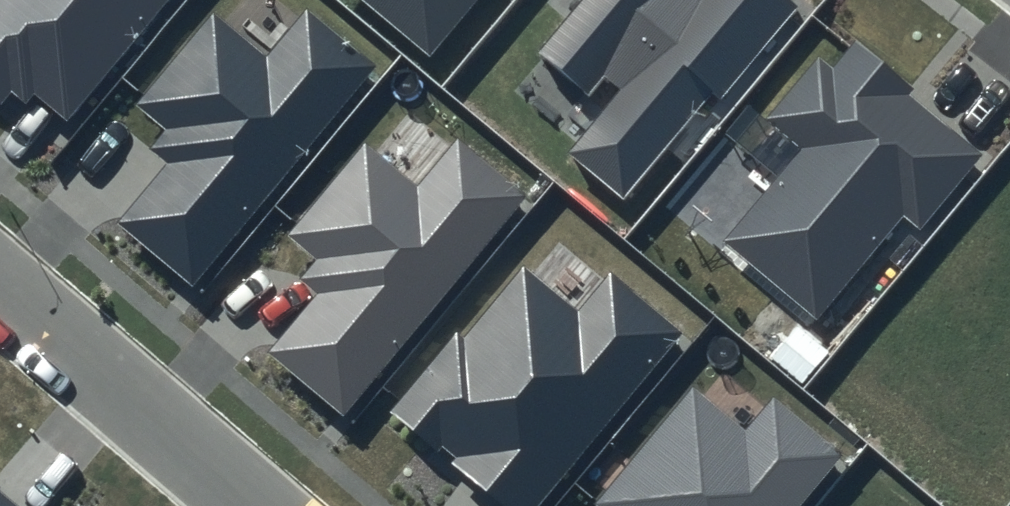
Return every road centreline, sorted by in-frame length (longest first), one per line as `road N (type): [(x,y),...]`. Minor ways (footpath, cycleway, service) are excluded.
road 1 (residential): [(254,505),(0,286)]

